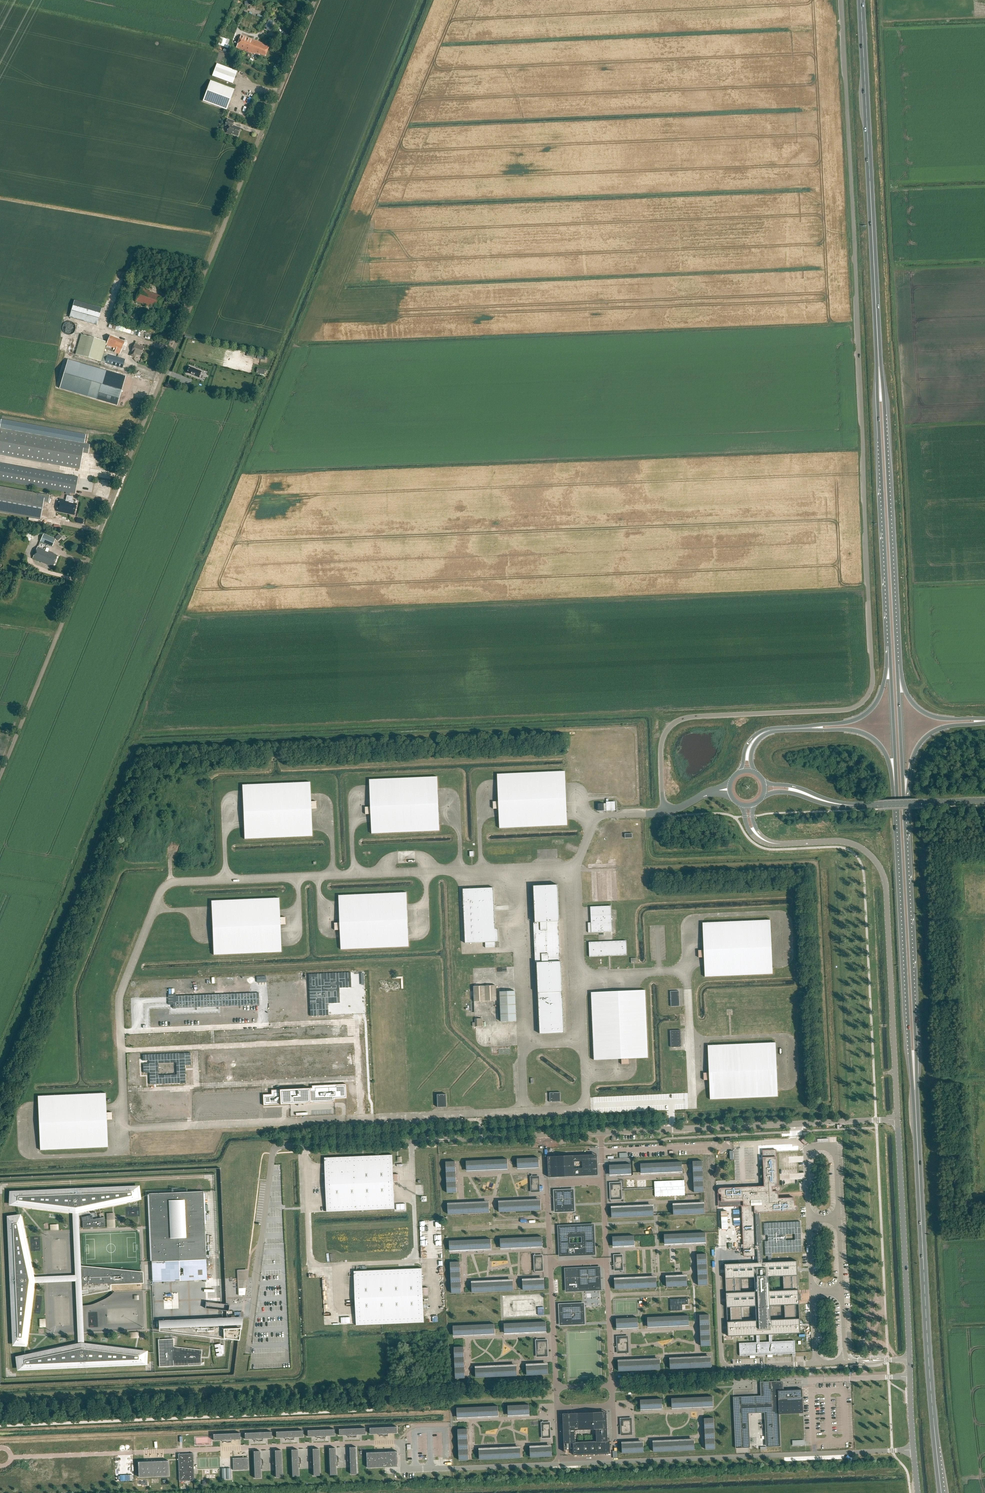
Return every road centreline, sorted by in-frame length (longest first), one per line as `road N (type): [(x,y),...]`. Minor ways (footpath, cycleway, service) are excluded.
road 1 (unclassified): [(663,812),(661,744),(675,723),(847,710),(871,688),(841,0)]
road 2 (unclassified): [(0,774),(315,0)]
road 3 (unclassified): [(248,1346),(277,1147),(898,1119)]
road 4 (unclassified): [(898,1119),(879,865),(849,843),(766,841),(752,828),(747,804)]
road 5 (unclassified): [(917,1492),(898,1119)]
road 6 (trunk): [(941,1492),(916,1120)]
road 7 (trunk): [(879,367),(861,0)]
road 8 (trunk): [(916,1120),(904,804)]
road 9 (trunk): [(897,805),(916,1120)]
road 10 (trunk): [(897,662),(879,367)]
road 11 (trunk): [(879,367),(890,646)]
road 12 (trunk): [(890,646),(897,805)]
road 13 (trunk): [(904,804),(897,662)]
road 14 (trunk): [(812,728),(874,739),(889,762),(897,805)]
road 15 (trunk): [(904,804),(914,755),(927,736),(984,722)]
road 16 (trunk): [(890,646),(869,711),(812,728)]
road 17 (trunk): [(984,719),(919,710),(897,662)]

